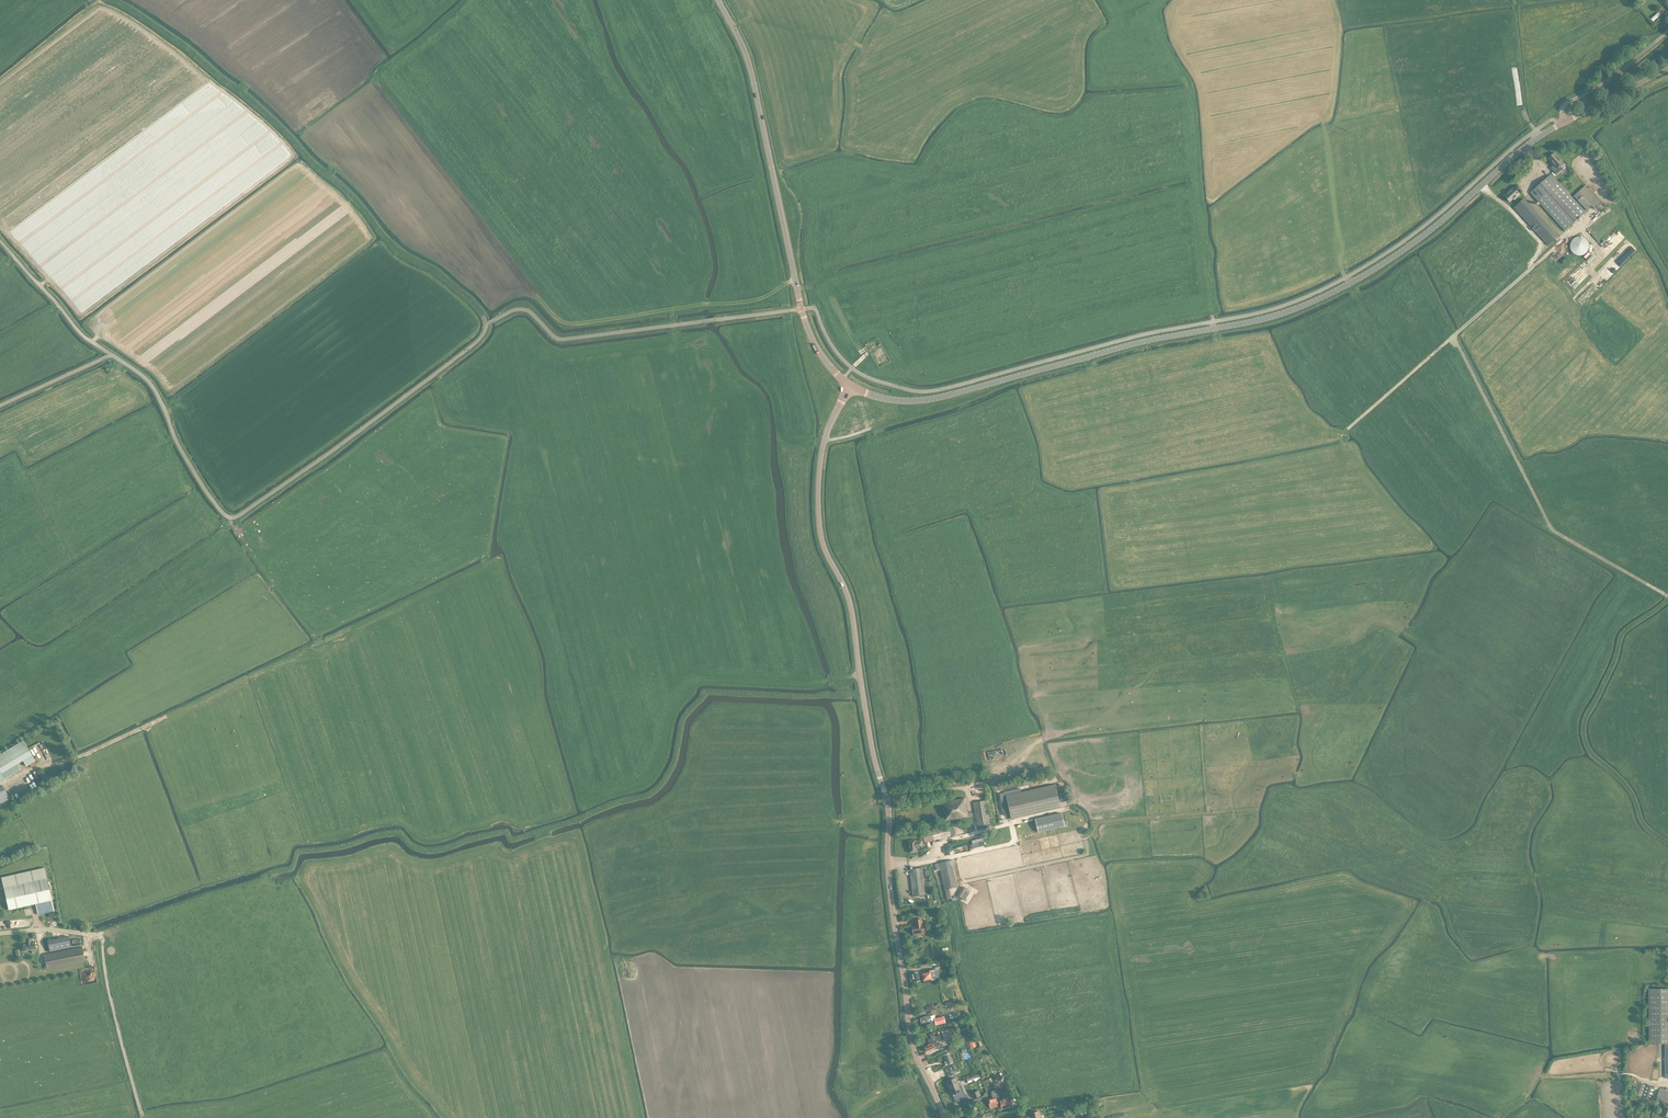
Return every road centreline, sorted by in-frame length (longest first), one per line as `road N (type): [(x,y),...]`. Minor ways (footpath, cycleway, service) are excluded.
road 1 (track): [(102,938),(258,883),(291,867),(298,852),(396,834),(420,851),(505,833),(510,840),(647,795),(662,785),(683,720),(703,693),(863,695)]
road 2 (tertiary): [(850,386),(889,399),(937,398),(1294,309),(1397,255),(1566,121)]
road 3 (tertiary): [(944,1117),(911,1041),(889,880),(887,801),(850,603),(820,530),(822,449),(850,386)]
road 4 (unclassified): [(111,354),(147,382),(203,487),(234,518),(478,340),(488,324)]
road 5 (tertiary): [(850,386),(807,326),(748,59),(718,0)]
road 6 (track): [(1667,597),(1551,530),(1454,336)]
road 7 (track): [(167,717),(320,643),(228,517)]
road 8 (track): [(1667,843),(1644,826),(1635,799),(1592,755),(1583,725),(1626,628),(1667,600)]
road 9 (track): [(326,175),(193,54),(111,0)]
road 10 (track): [(486,325),(434,272),(397,252),(326,175)]
road 11 (track): [(1667,284),(1597,146),(1566,121)]
road 12 (track): [(142,1117),(102,938)]
road 13 (track): [(167,717),(0,786)]
road 14 (unclassified): [(111,354),(84,336),(0,241)]
road 15 (track): [(1342,434),(1454,336)]
road 16 (track): [(1454,336),(1566,238)]
road 17 (unclassified): [(1566,121),(1566,103),(1667,32)]
road 18 (track): [(1514,0),(1536,131)]
road 19 (track): [(1538,1076),(1629,1073),(1667,1083)]

